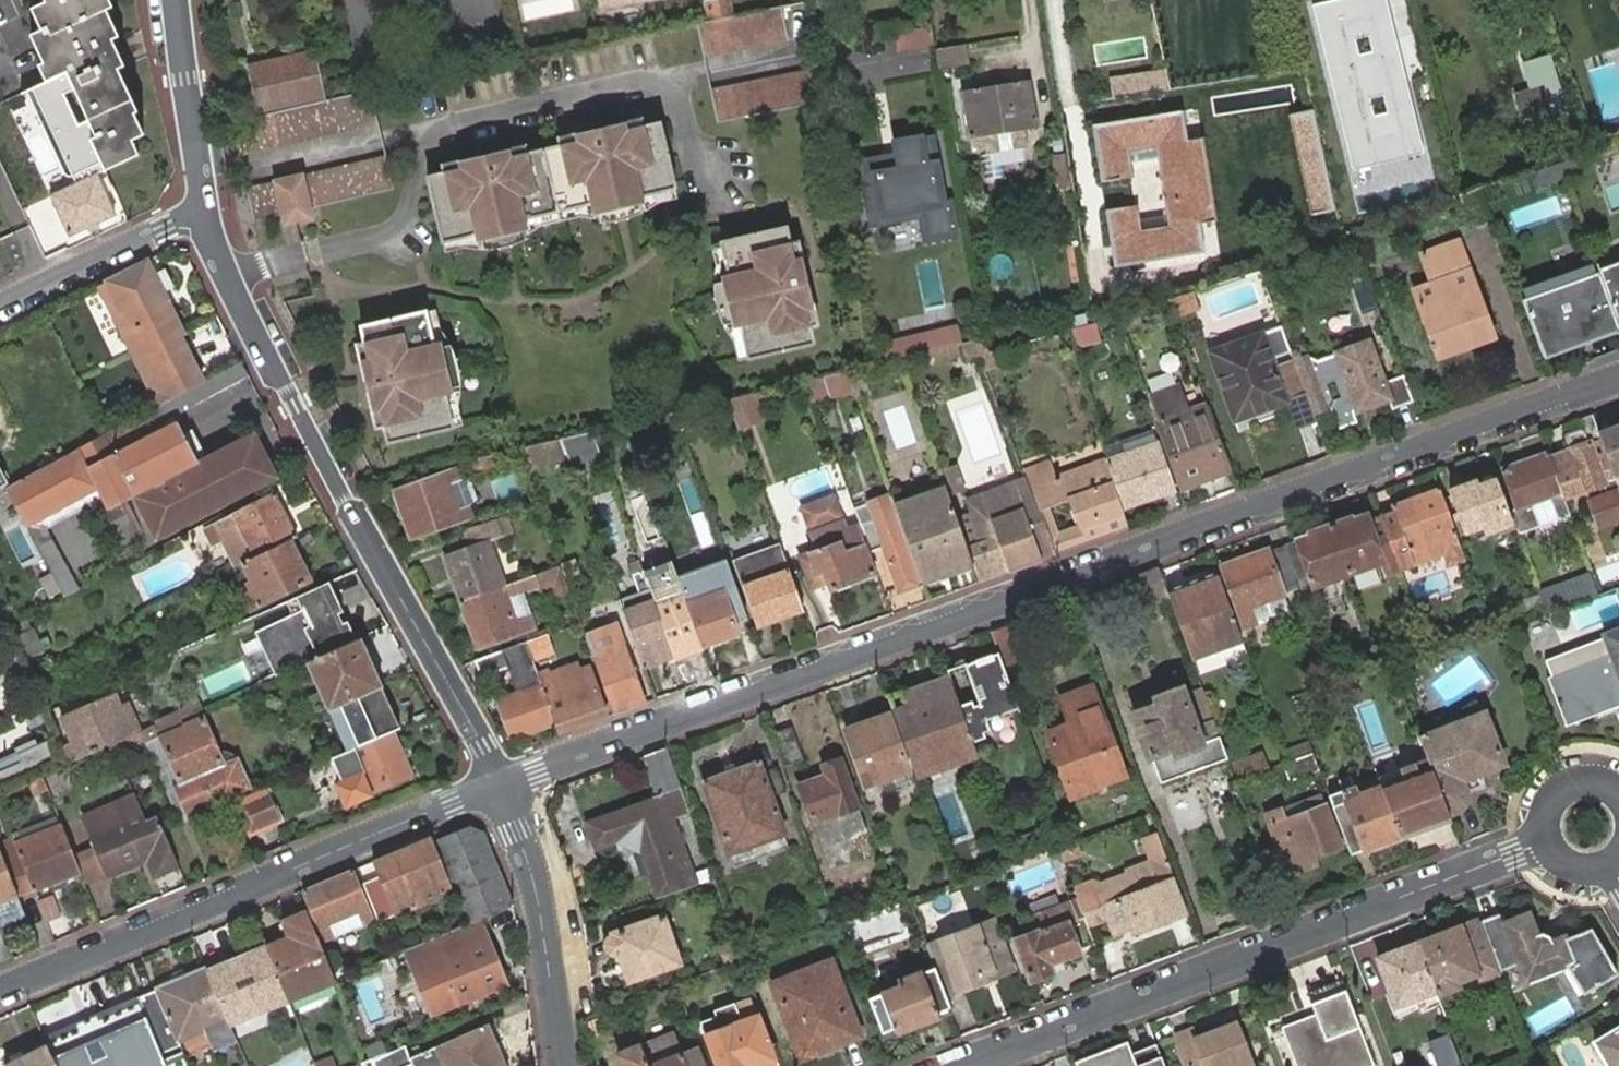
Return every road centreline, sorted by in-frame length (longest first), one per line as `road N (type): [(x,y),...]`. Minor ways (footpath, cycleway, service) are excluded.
road 1 (residential): [(498,789),(1618,382)]
road 2 (residential): [(498,789),(265,359),(203,213)]
road 3 (residential): [(959,1065),(1546,842)]
road 4 (residential): [(0,996),(498,789)]
road 5 (residential): [(562,1065),(543,921),(518,828),(498,789)]
road 6 (residential): [(203,213),(0,304)]
road 7 (residential): [(203,213),(180,0)]
road 8 (residential): [(1618,791),(1597,780),(1566,786),(1546,810),(1546,842)]

